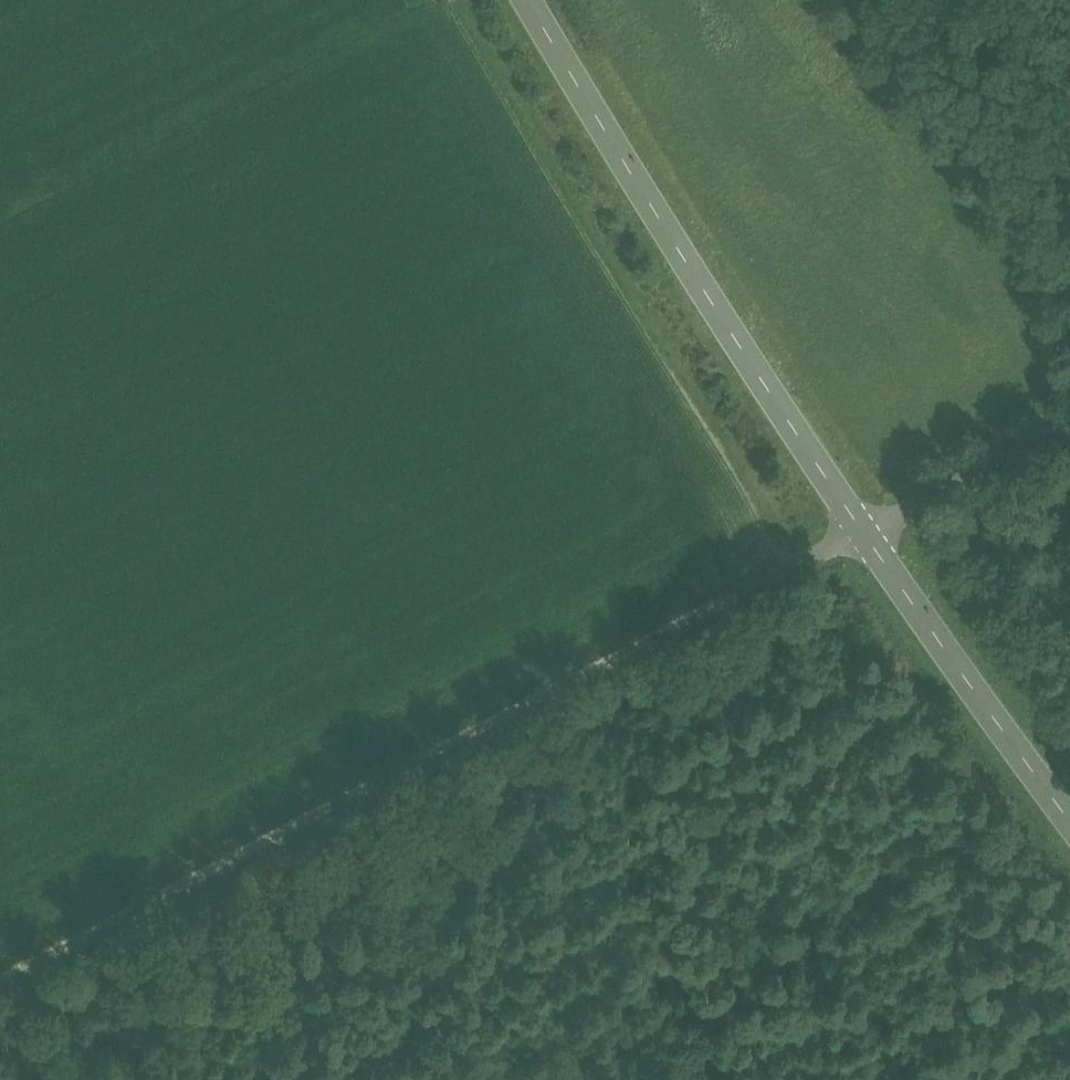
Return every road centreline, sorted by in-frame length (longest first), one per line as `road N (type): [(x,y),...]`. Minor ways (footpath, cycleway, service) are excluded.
road 1 (secondary): [(528,0),(878,554)]
road 2 (unclassified): [(845,0),(1003,185),(1069,321)]
road 3 (secondary): [(878,554),(1069,821)]
road 4 (residential): [(1069,413),(878,554)]

